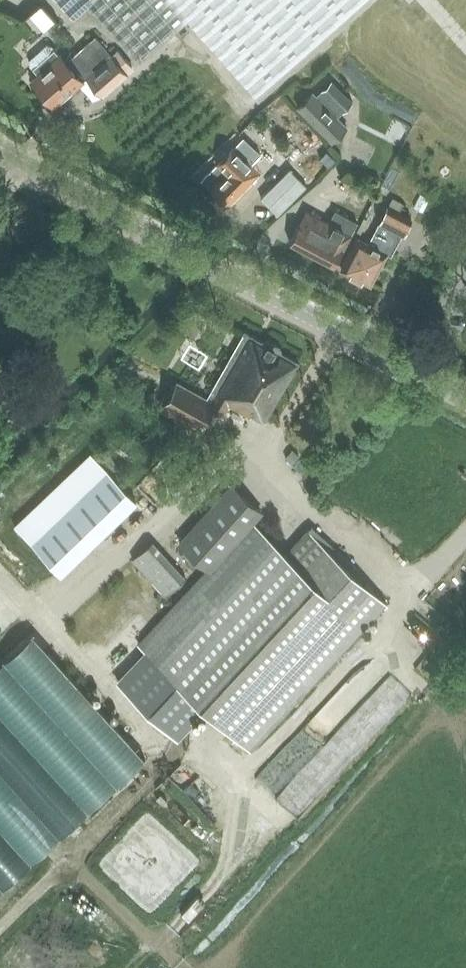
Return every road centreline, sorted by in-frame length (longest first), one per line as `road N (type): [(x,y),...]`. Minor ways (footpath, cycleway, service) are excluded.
road 1 (tertiary): [(465,401),(225,275),(0,143)]

